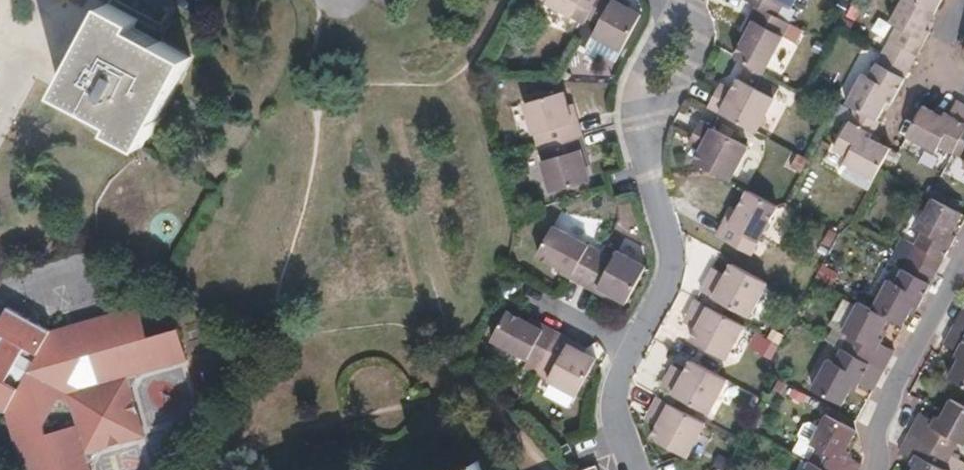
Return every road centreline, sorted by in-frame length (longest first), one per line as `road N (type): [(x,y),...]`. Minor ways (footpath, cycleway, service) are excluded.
road 1 (residential): [(638,129),(671,257),(633,348)]
road 2 (residential): [(963,259),(892,389),(876,469)]
road 3 (residential): [(682,2),(701,20),(698,50),(670,102),(638,129)]
road 4 (residential): [(638,129),(634,86),(682,2)]
road 5 (residential): [(633,348),(614,397),(637,469)]

